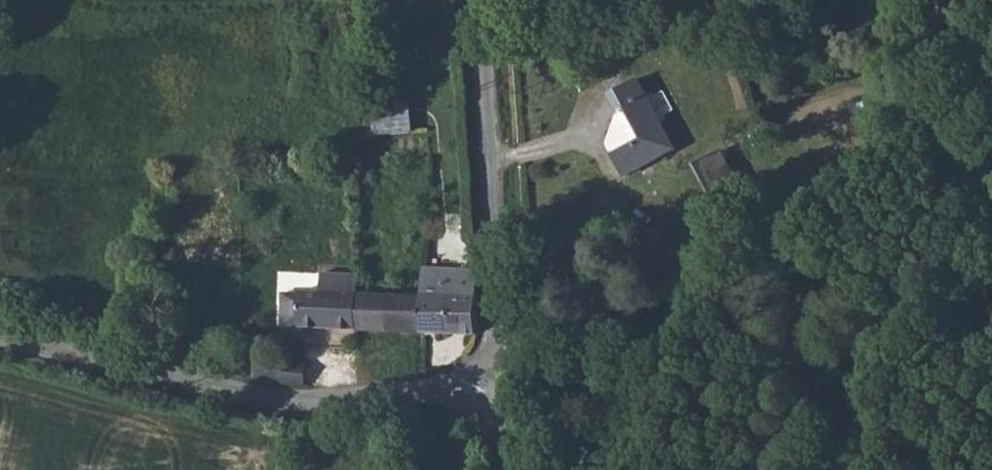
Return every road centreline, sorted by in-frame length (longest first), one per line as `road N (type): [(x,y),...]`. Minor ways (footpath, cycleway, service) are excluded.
road 1 (unclassified): [(502,393),(315,408),(0,337)]
road 2 (unclassified): [(502,393),(501,103),(490,0)]

